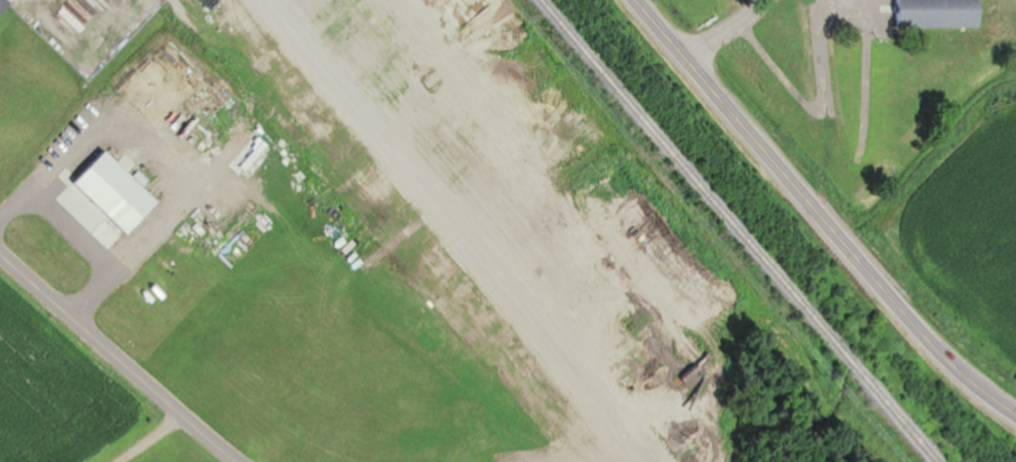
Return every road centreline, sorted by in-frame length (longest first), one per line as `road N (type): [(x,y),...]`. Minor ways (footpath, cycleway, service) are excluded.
road 1 (secondary): [(1015,418),(901,314),(632,0)]
road 2 (residential): [(232,461),(0,257)]

